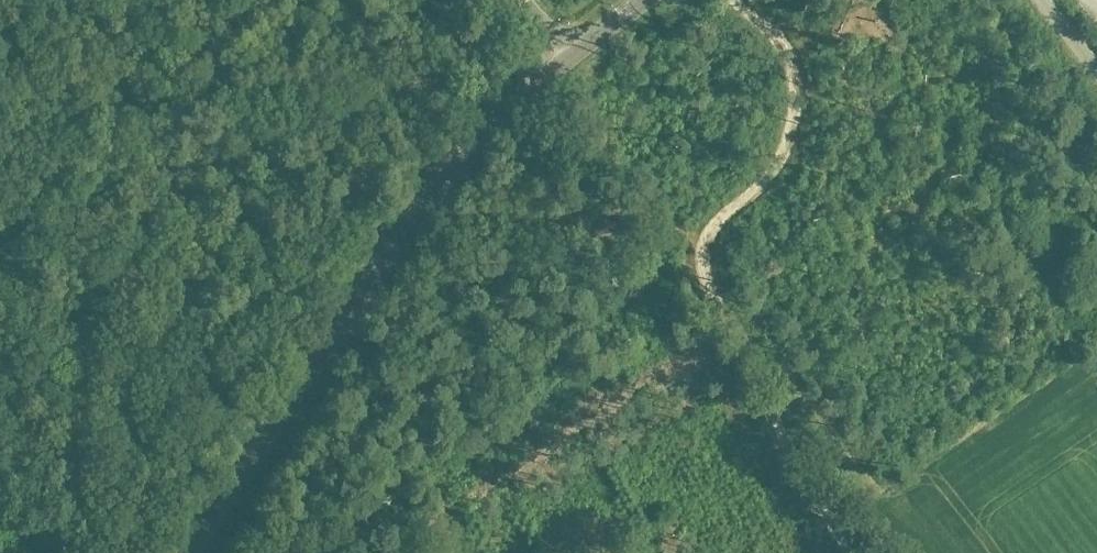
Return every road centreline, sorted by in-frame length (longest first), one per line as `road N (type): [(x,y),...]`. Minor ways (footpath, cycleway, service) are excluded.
road 1 (track): [(742,0),(798,32),(809,71),(800,147),(679,251),(754,353),(854,552)]
road 2 (unclassified): [(185,552),(396,243),(486,129),(567,58)]

